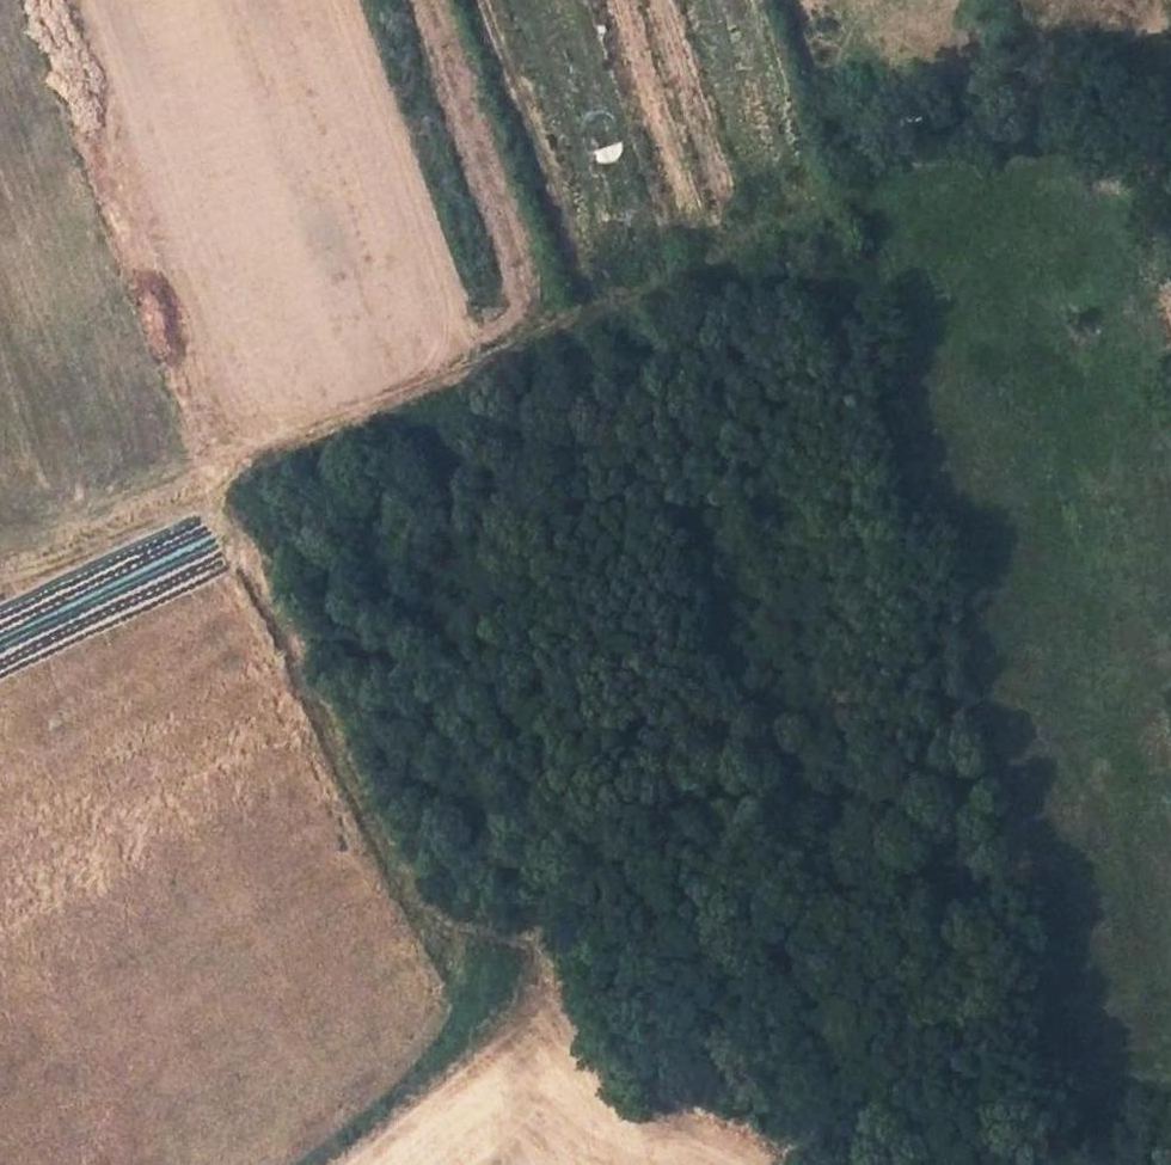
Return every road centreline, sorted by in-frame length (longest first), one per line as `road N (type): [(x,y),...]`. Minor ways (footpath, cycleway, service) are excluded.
road 1 (track): [(1170,52),(591,261),(0,587)]

